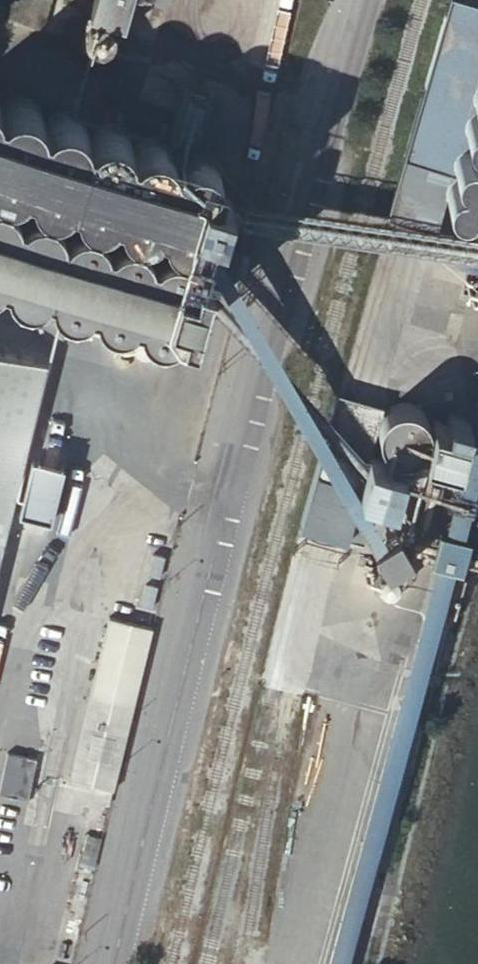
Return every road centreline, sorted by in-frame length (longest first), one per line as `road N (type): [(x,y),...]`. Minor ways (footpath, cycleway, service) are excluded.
road 1 (secondary): [(362,0),(113,963)]

